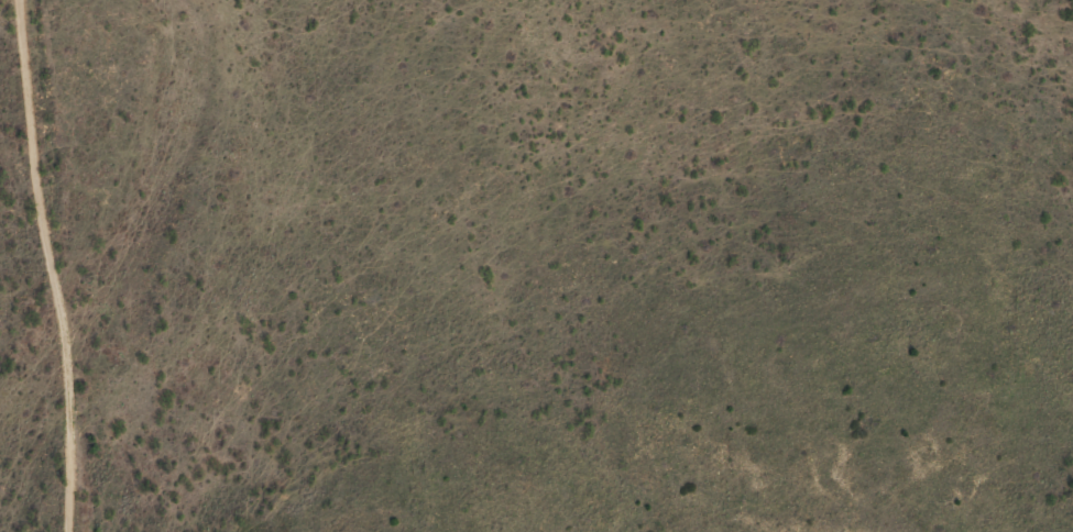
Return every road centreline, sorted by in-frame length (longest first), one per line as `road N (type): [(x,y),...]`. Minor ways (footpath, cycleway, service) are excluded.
road 1 (residential): [(32,0),(61,141),(85,531)]

